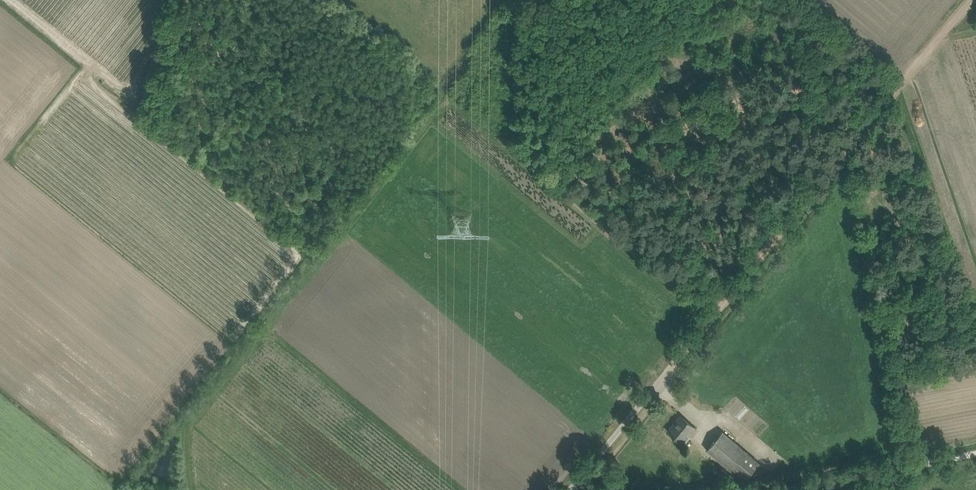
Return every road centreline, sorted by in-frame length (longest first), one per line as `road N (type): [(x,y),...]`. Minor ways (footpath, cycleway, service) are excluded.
road 1 (track): [(662,380),(974,0)]
road 2 (track): [(975,454),(785,489)]
road 3 (unclassified): [(571,489),(662,380)]

